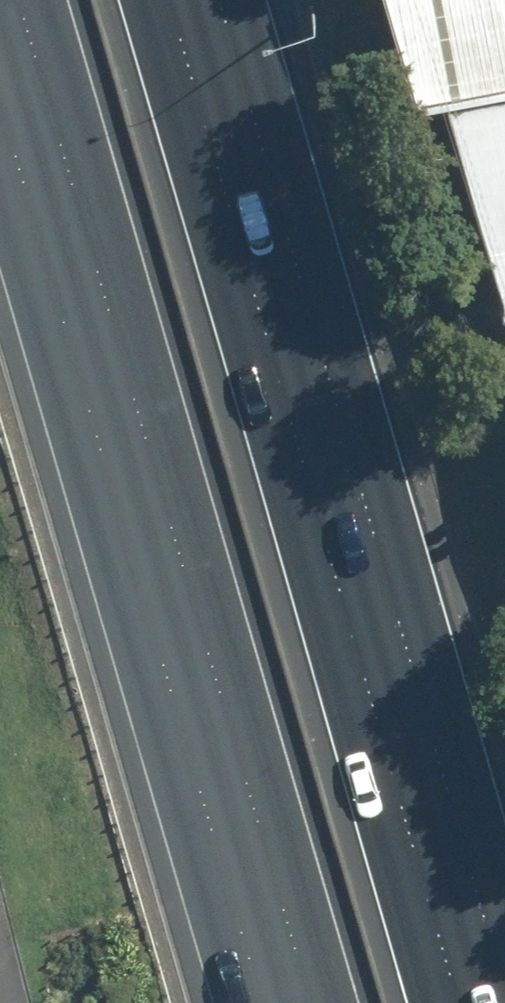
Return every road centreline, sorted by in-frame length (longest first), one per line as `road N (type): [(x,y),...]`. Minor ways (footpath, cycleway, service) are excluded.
road 1 (motorway): [(165,0),(456,1002)]
road 2 (motorway): [(311,1002),(20,0)]

